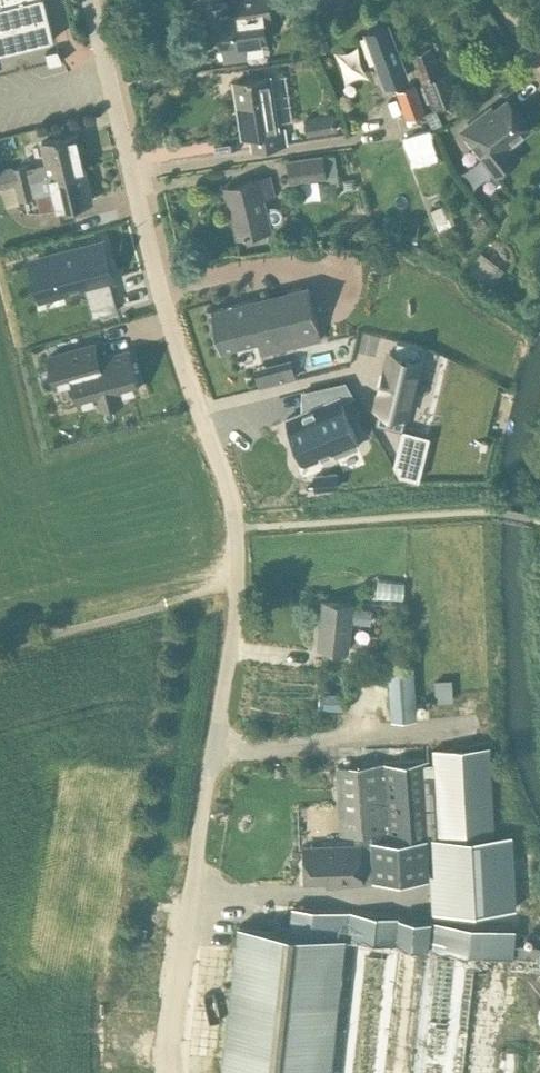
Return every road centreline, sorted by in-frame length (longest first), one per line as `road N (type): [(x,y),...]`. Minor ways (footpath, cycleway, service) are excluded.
road 1 (residential): [(191,899),(237,585),(237,529),(158,287),(90,0)]

